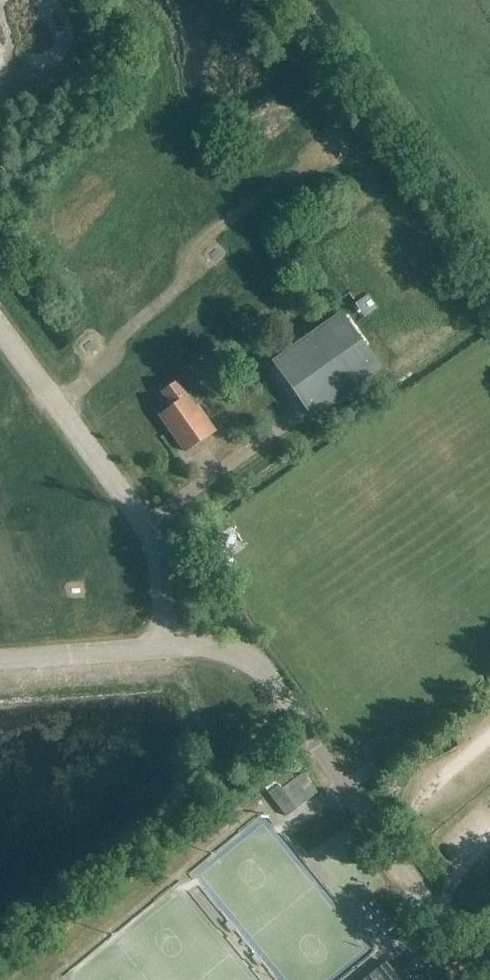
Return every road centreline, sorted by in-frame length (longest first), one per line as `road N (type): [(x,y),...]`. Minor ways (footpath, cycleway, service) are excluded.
road 1 (unclassified): [(489,977),(266,676),(219,648),(163,648)]

